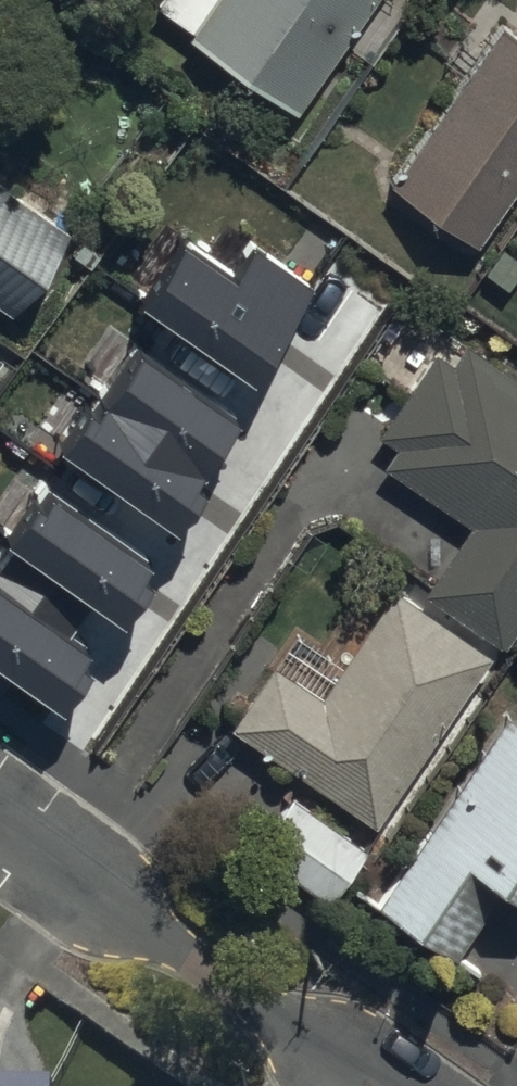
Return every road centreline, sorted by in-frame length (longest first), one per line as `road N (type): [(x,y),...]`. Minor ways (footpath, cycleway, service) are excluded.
road 1 (residential): [(0,824),(370,1085)]

